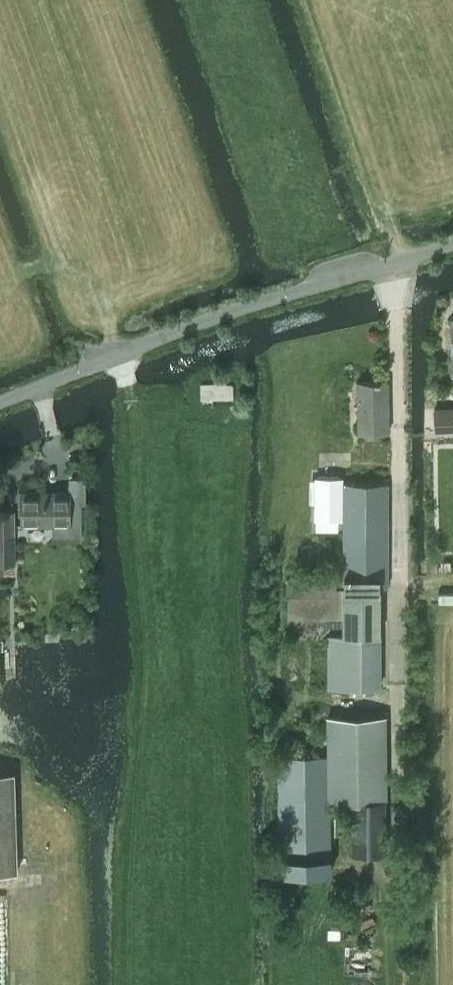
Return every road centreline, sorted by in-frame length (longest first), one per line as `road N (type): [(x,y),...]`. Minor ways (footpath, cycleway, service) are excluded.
road 1 (unclassified): [(0,401),(452,241)]

